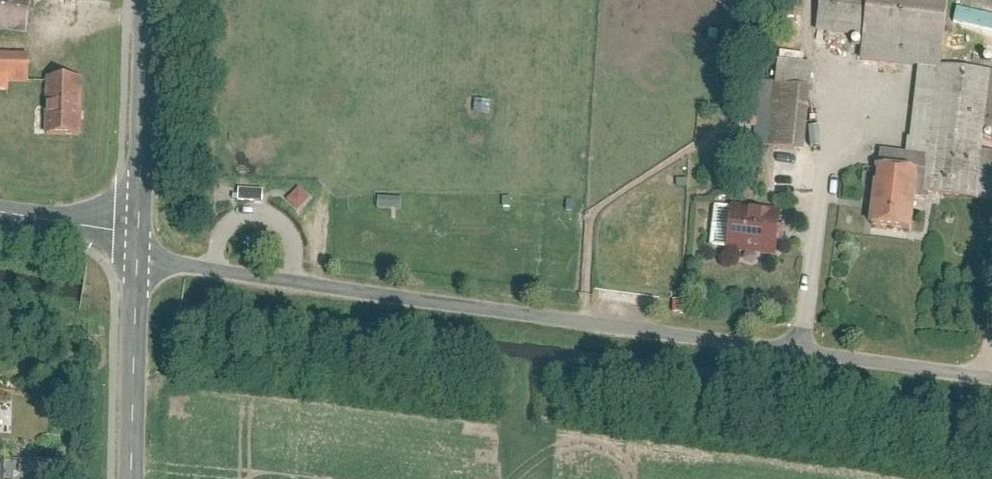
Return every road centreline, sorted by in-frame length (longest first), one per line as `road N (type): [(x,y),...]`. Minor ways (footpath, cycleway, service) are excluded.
road 1 (residential): [(138,254),(991,375)]
road 2 (tertiary): [(148,0),(138,229)]
road 3 (tertiary): [(138,254),(130,478)]
road 4 (residential): [(0,207),(138,229)]

